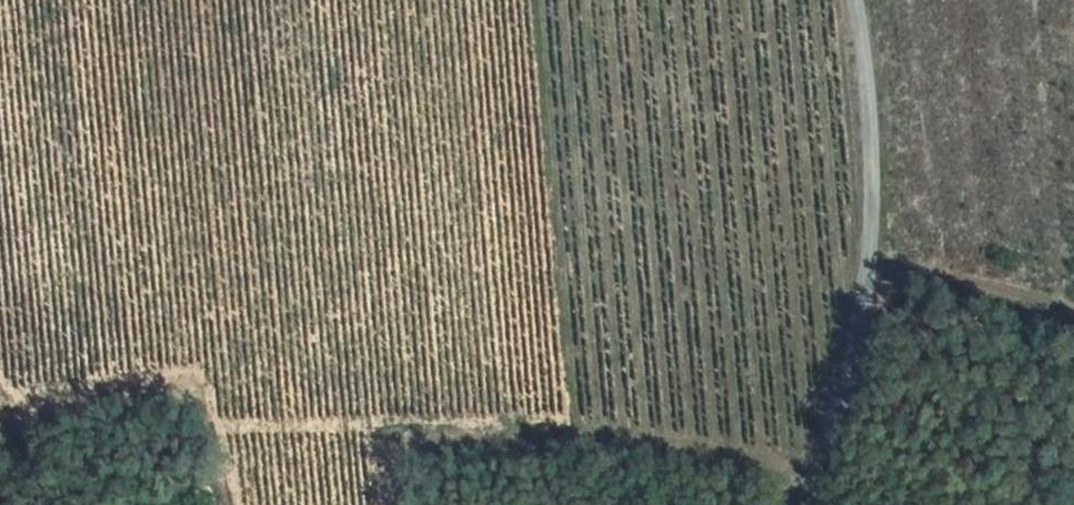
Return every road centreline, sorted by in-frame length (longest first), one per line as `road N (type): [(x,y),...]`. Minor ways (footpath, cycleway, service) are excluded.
road 1 (unclassified): [(857,0),(871,121),(862,313),(837,408),(790,504)]

